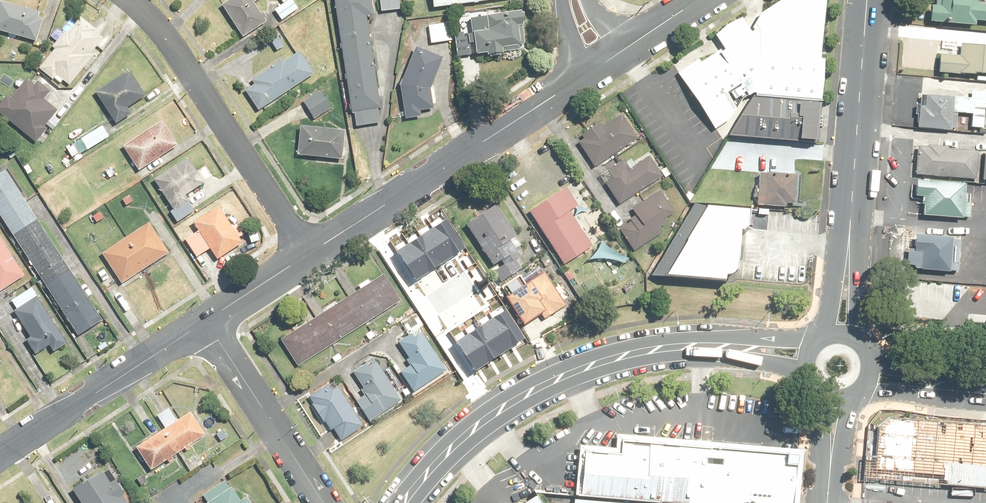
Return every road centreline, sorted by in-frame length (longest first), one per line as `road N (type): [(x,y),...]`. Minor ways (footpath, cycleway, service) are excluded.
road 1 (secondary): [(403,502),(490,417),(603,362),(700,346),(803,355)]
road 2 (tertiary): [(307,258),(605,63)]
road 3 (tertiary): [(842,328),(868,0)]
road 4 (residential): [(131,0),(171,43),(307,258)]
road 5 (tertiary): [(0,457),(206,322)]
road 6 (residential): [(206,322),(323,502)]

